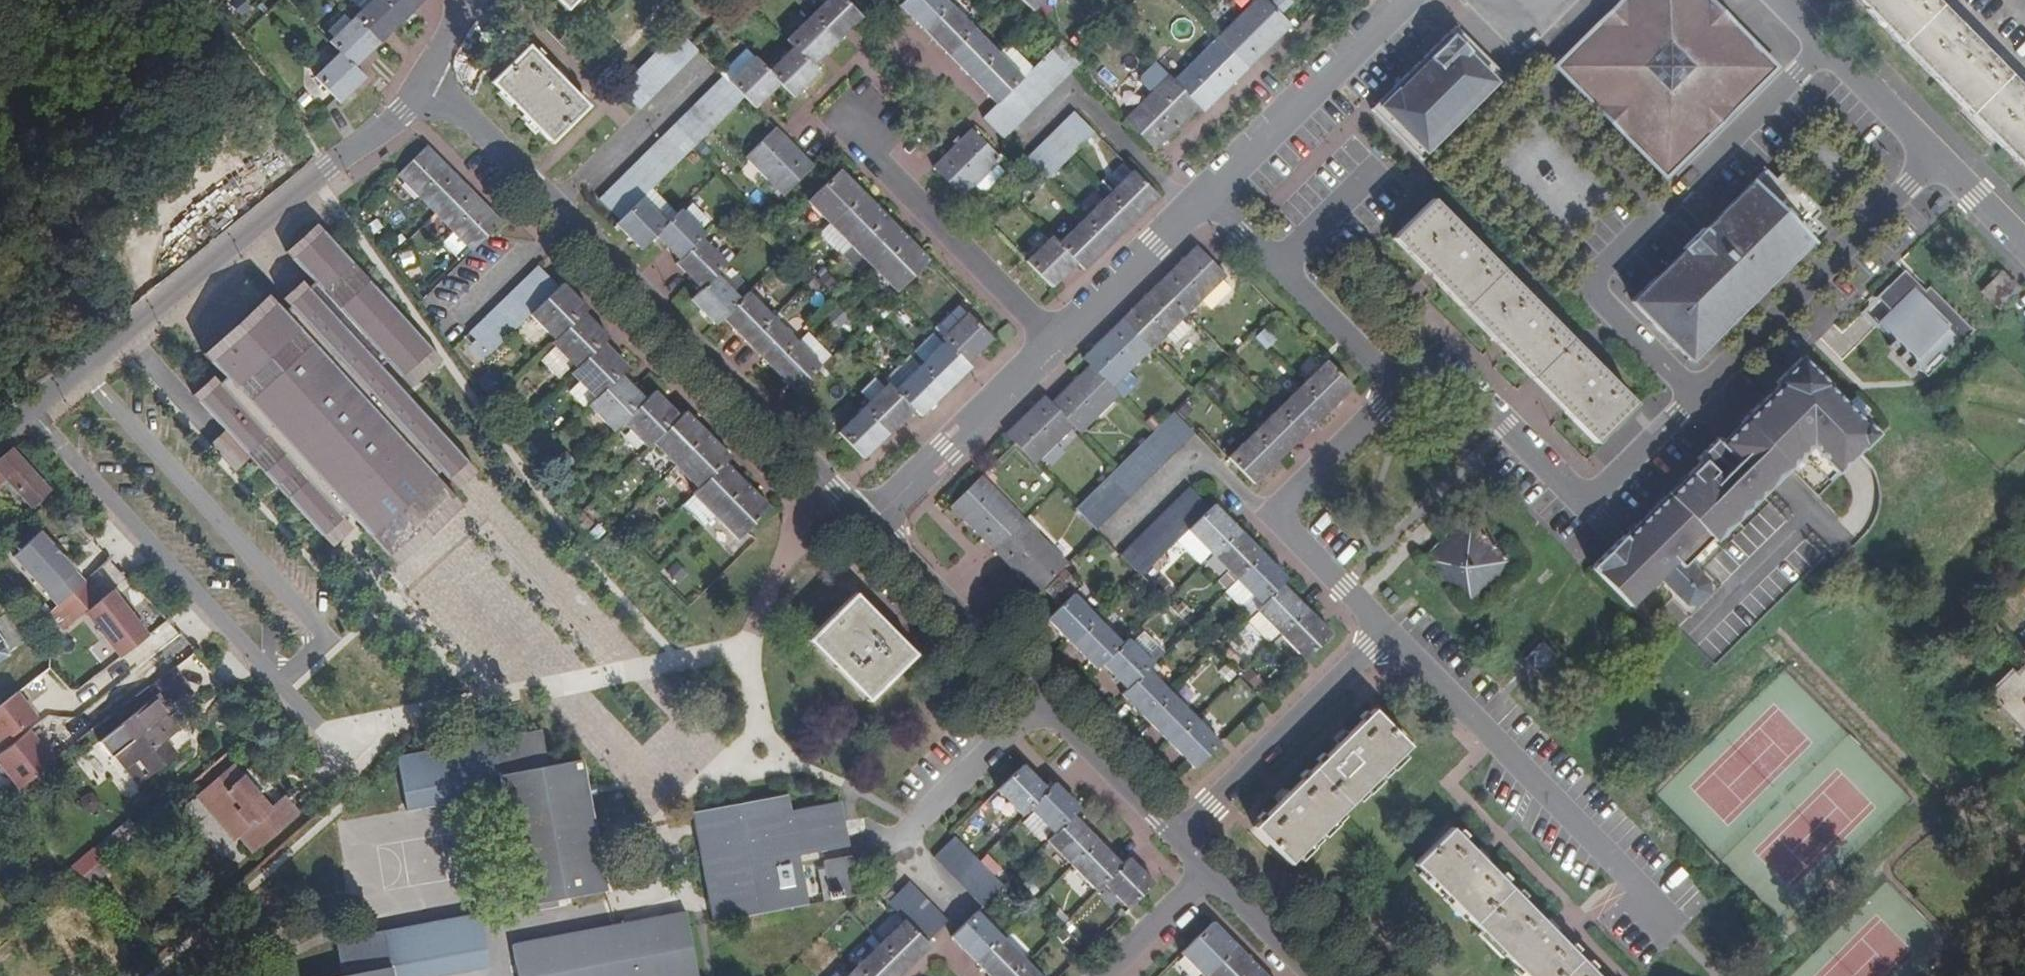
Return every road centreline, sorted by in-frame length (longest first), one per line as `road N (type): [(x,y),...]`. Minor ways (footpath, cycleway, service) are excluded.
road 1 (residential): [(864,531),(439,96)]
road 2 (residential): [(439,96),(399,115),(0,445)]
road 3 (residential): [(1828,45),(1592,288),(1696,397)]
road 4 (residential): [(864,531),(1204,205)]
road 5 (residential): [(1399,388),(1436,352),(1583,506),(1696,397)]
road 6 (residential): [(1389,631),(1665,912)]
road 7 (residential): [(1696,397),(1935,164)]
road 8 (residential): [(1389,631),(1173,848)]
road 9 (residential): [(1204,205),(1403,0)]
road 10 (residential): [(1032,704),(892,844),(952,898)]
road 11 (residential): [(1032,704),(864,531)]
road 12 (residential): [(1272,514),(1194,457),(1115,532)]
road 13 (residential): [(1173,848),(1032,704)]
road 14 (residential): [(1399,388),(1272,514)]
road 15 (residential): [(1278,265),(1399,388)]
road 16 (residential): [(1272,514),(1389,631)]
road 17 (residential): [(1828,45),(1935,164)]
road 18 (residential): [(1299,975),(1204,880)]
road 19 (residential): [(1113,975),(1204,880)]
road 20 (residential): [(1935,164),(2024,249)]

